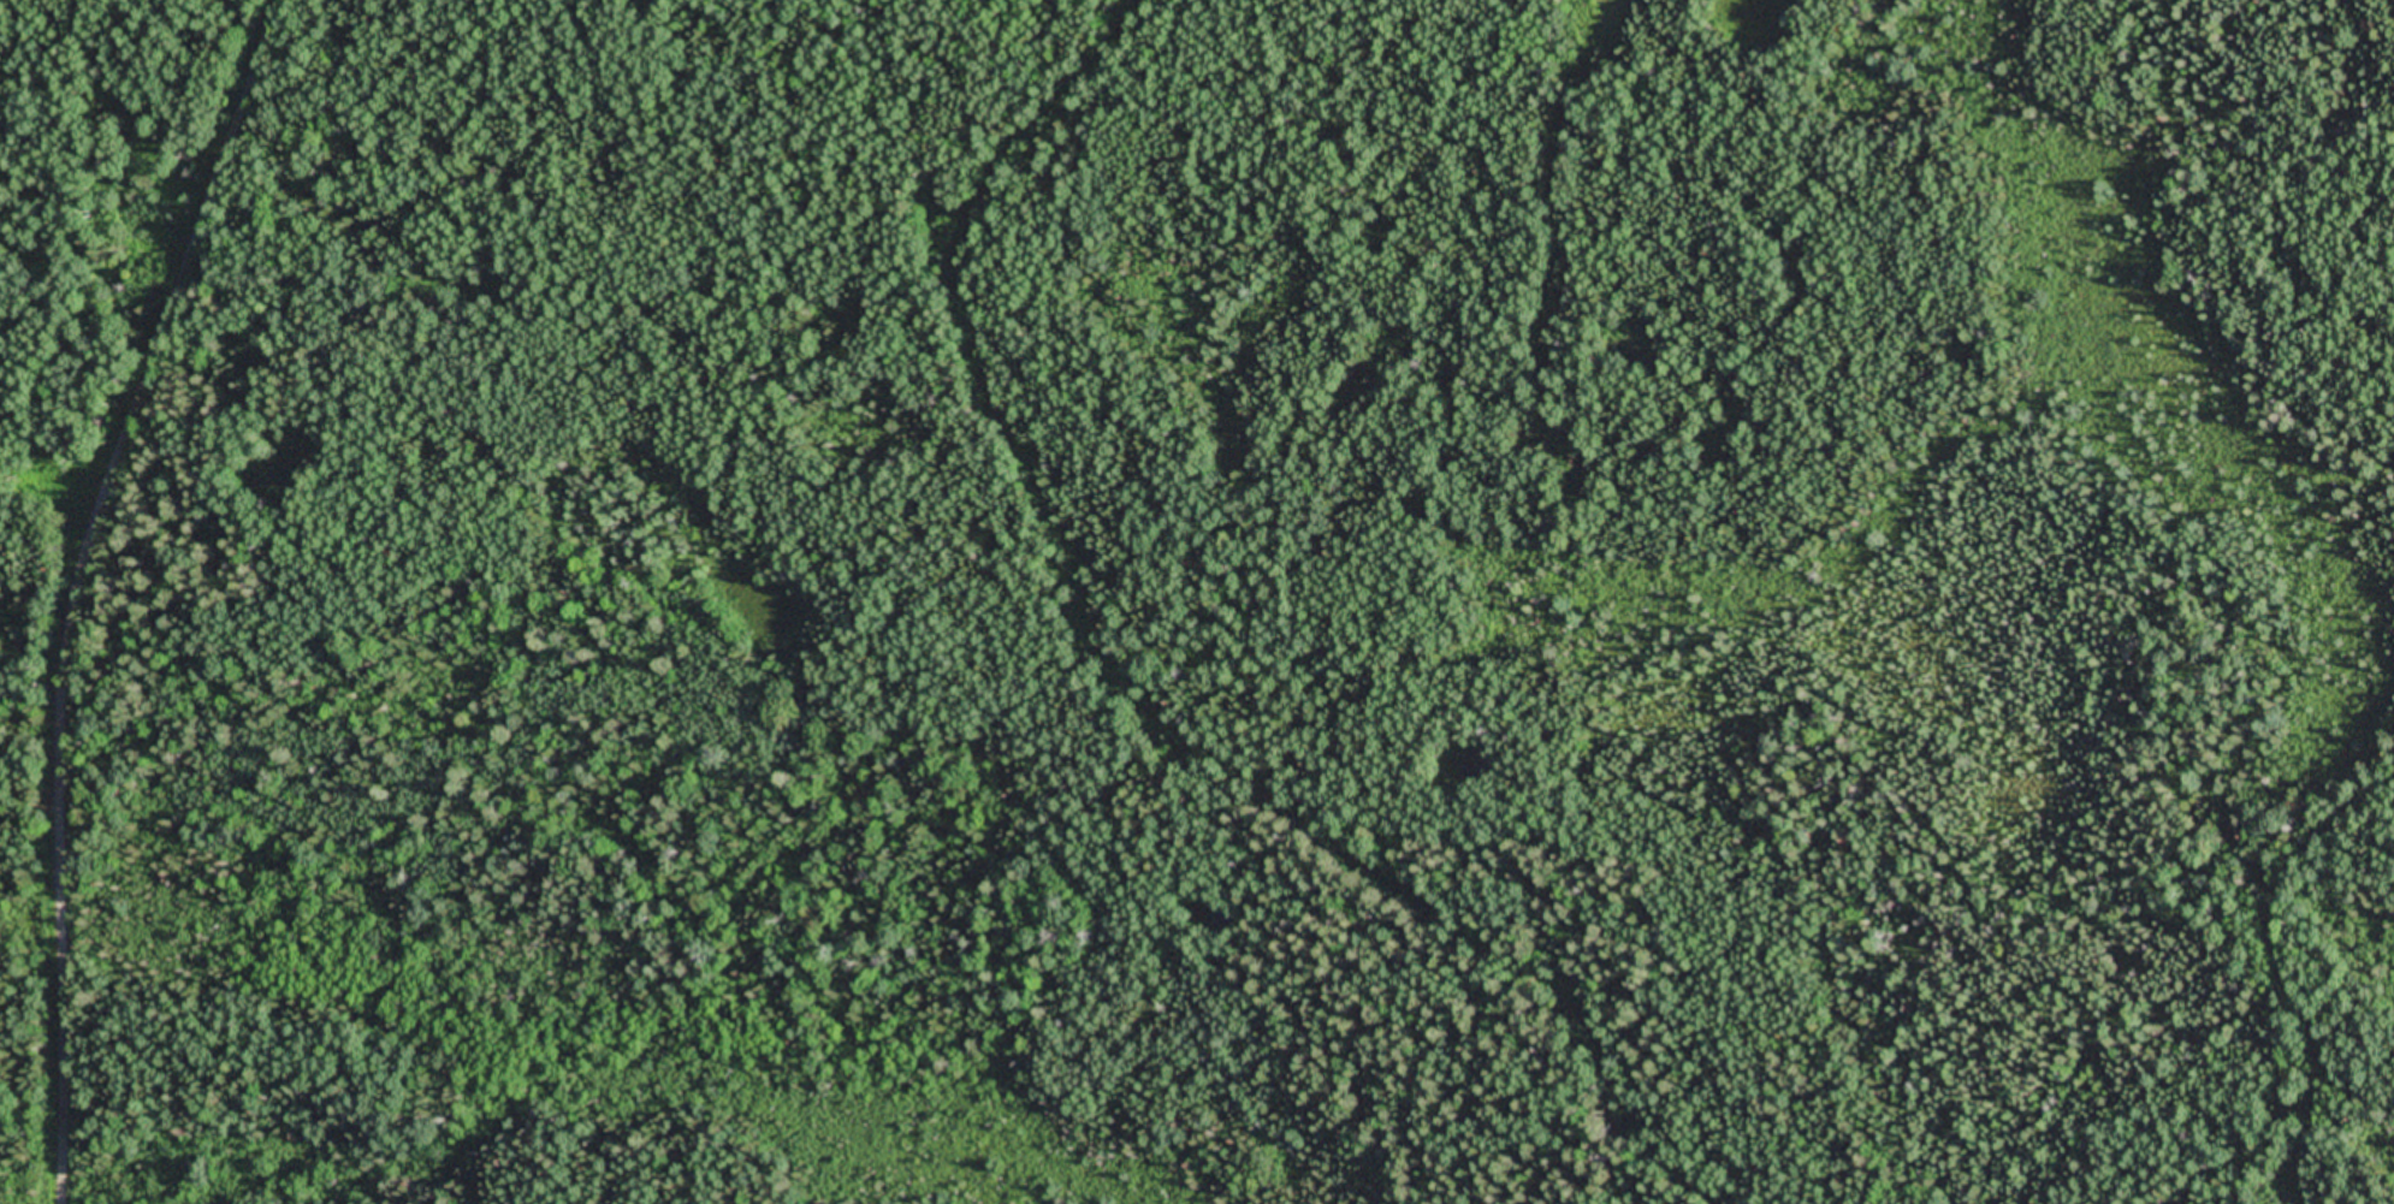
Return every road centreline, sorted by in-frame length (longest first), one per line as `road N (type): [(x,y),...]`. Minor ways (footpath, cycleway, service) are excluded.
road 1 (residential): [(1115,0),(1096,45),(955,263),(1007,474),(1258,742),(1430,843),(1524,925),(1650,1203)]
road 2 (residential): [(60,1203),(58,718),(65,637),(281,0)]
road 3 (residential): [(2231,1203),(2354,1133),(2304,956),(2313,853),(2393,767)]

